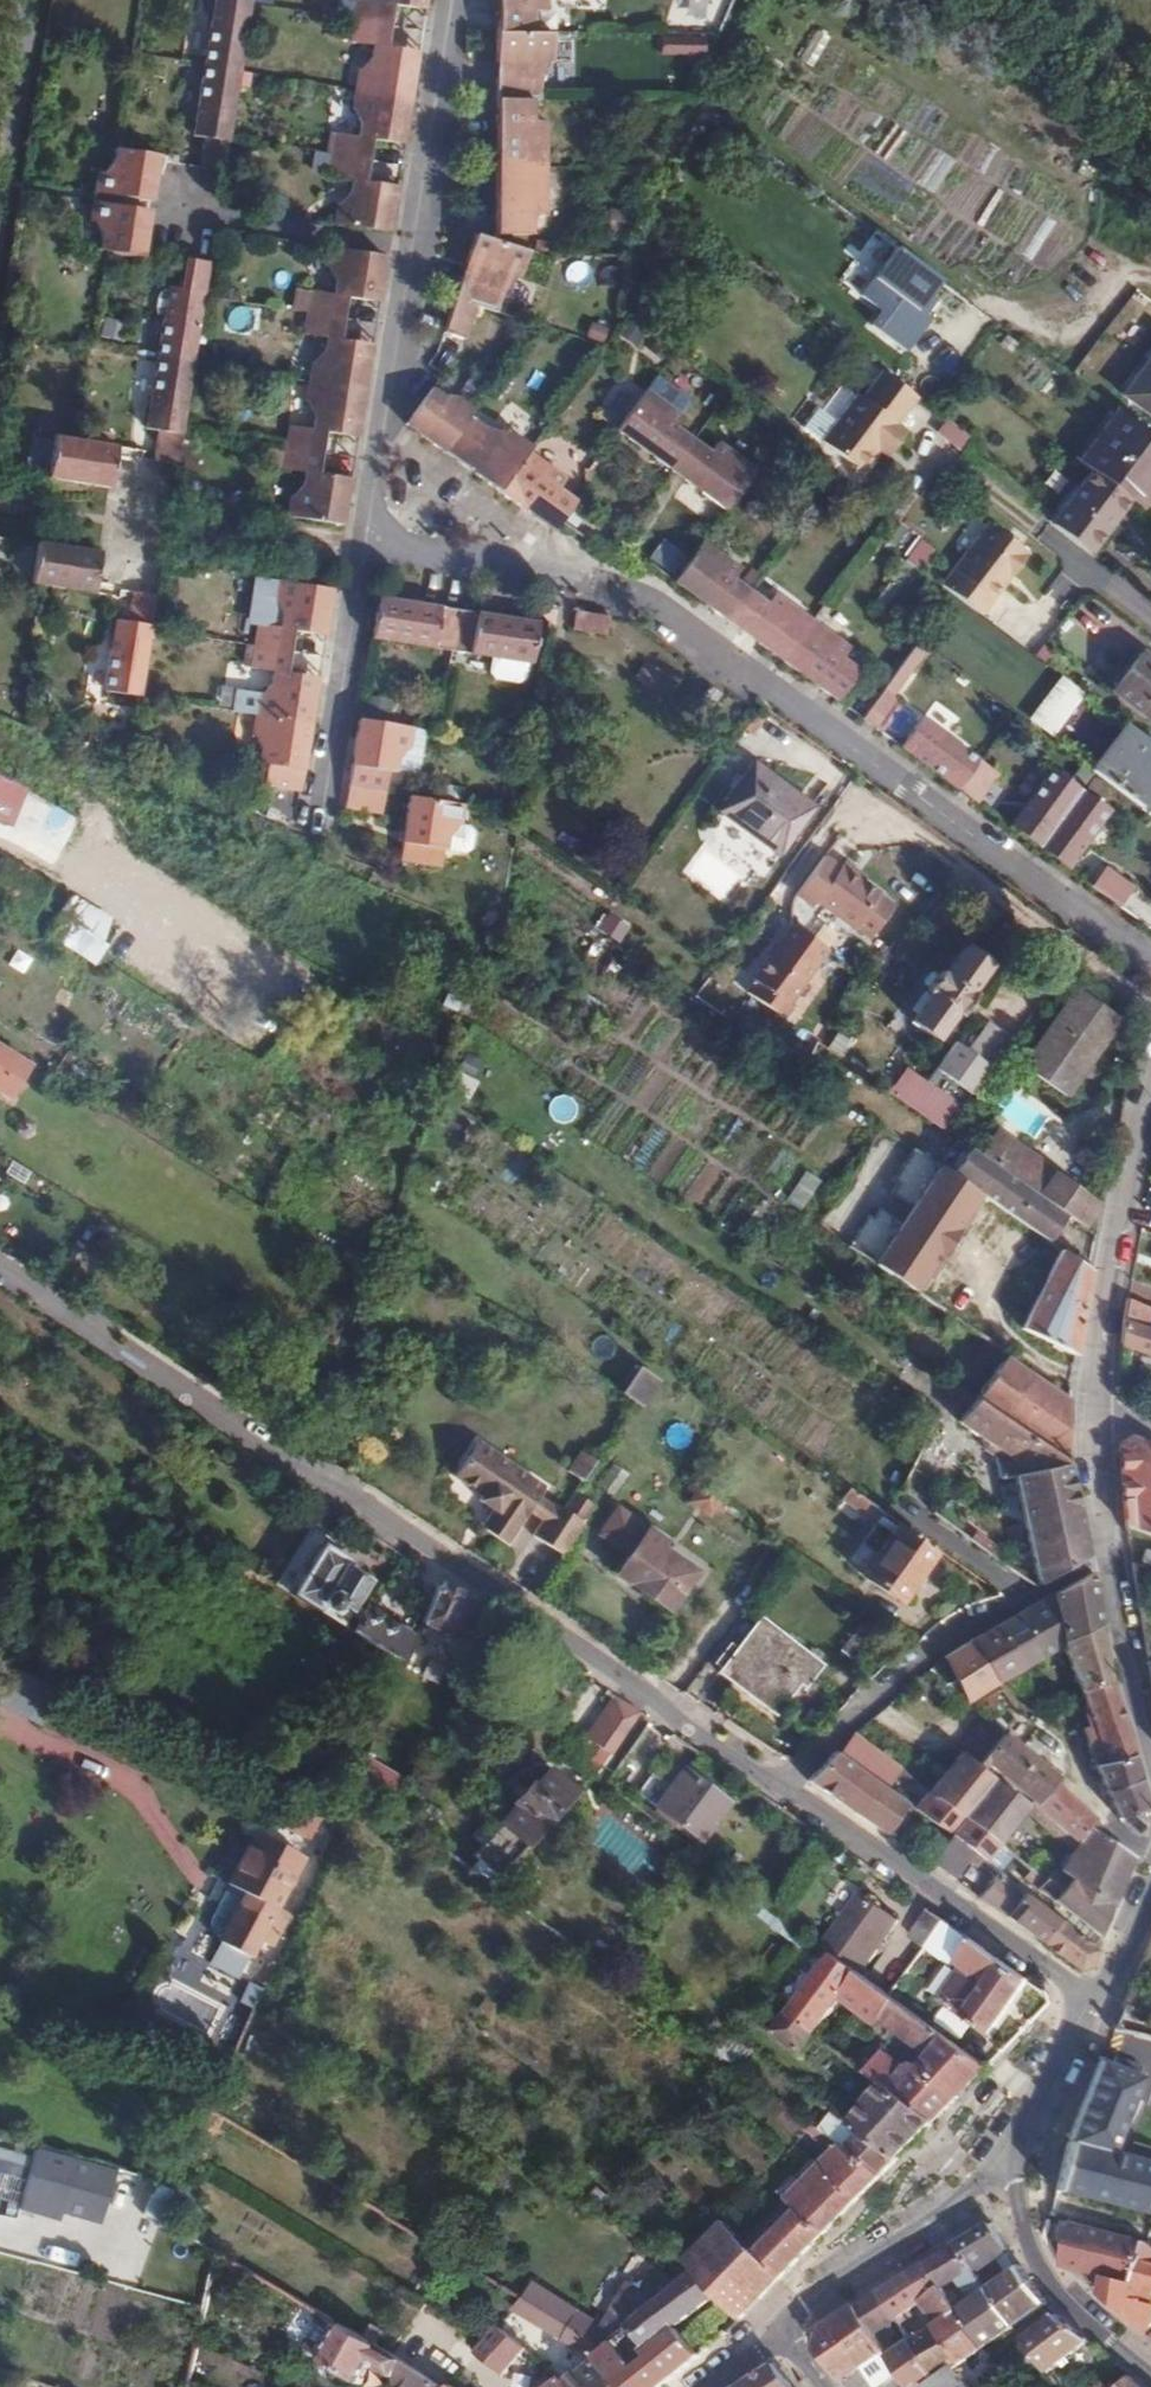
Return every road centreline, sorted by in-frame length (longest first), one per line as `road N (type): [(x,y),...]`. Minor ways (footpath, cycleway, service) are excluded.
road 1 (residential): [(1150,963),(669,610),(362,561),(450,0)]
road 2 (residential): [(0,1268),(1090,1998)]
road 3 (residential): [(1150,1748),(1107,1558),(1095,1411),(1117,1230),(1150,1099)]
road 4 (track): [(785,1791),(942,1640),(1107,1558)]
road 5 (track): [(1150,286),(1135,275),(1082,345),(1057,347),(996,308),(968,313),(935,354)]
road 6 (residential): [(1008,2167),(811,2298),(789,2335)]
road 7 (residential): [(1150,2360),(1066,2290),(1022,2231),(1008,2167)]
road 8 (residential): [(1025,1702),(1108,1820),(1150,1853)]
road 9 (residential): [(1008,2167),(1090,1998)]
road 10 (residential): [(0,143),(20,0)]

